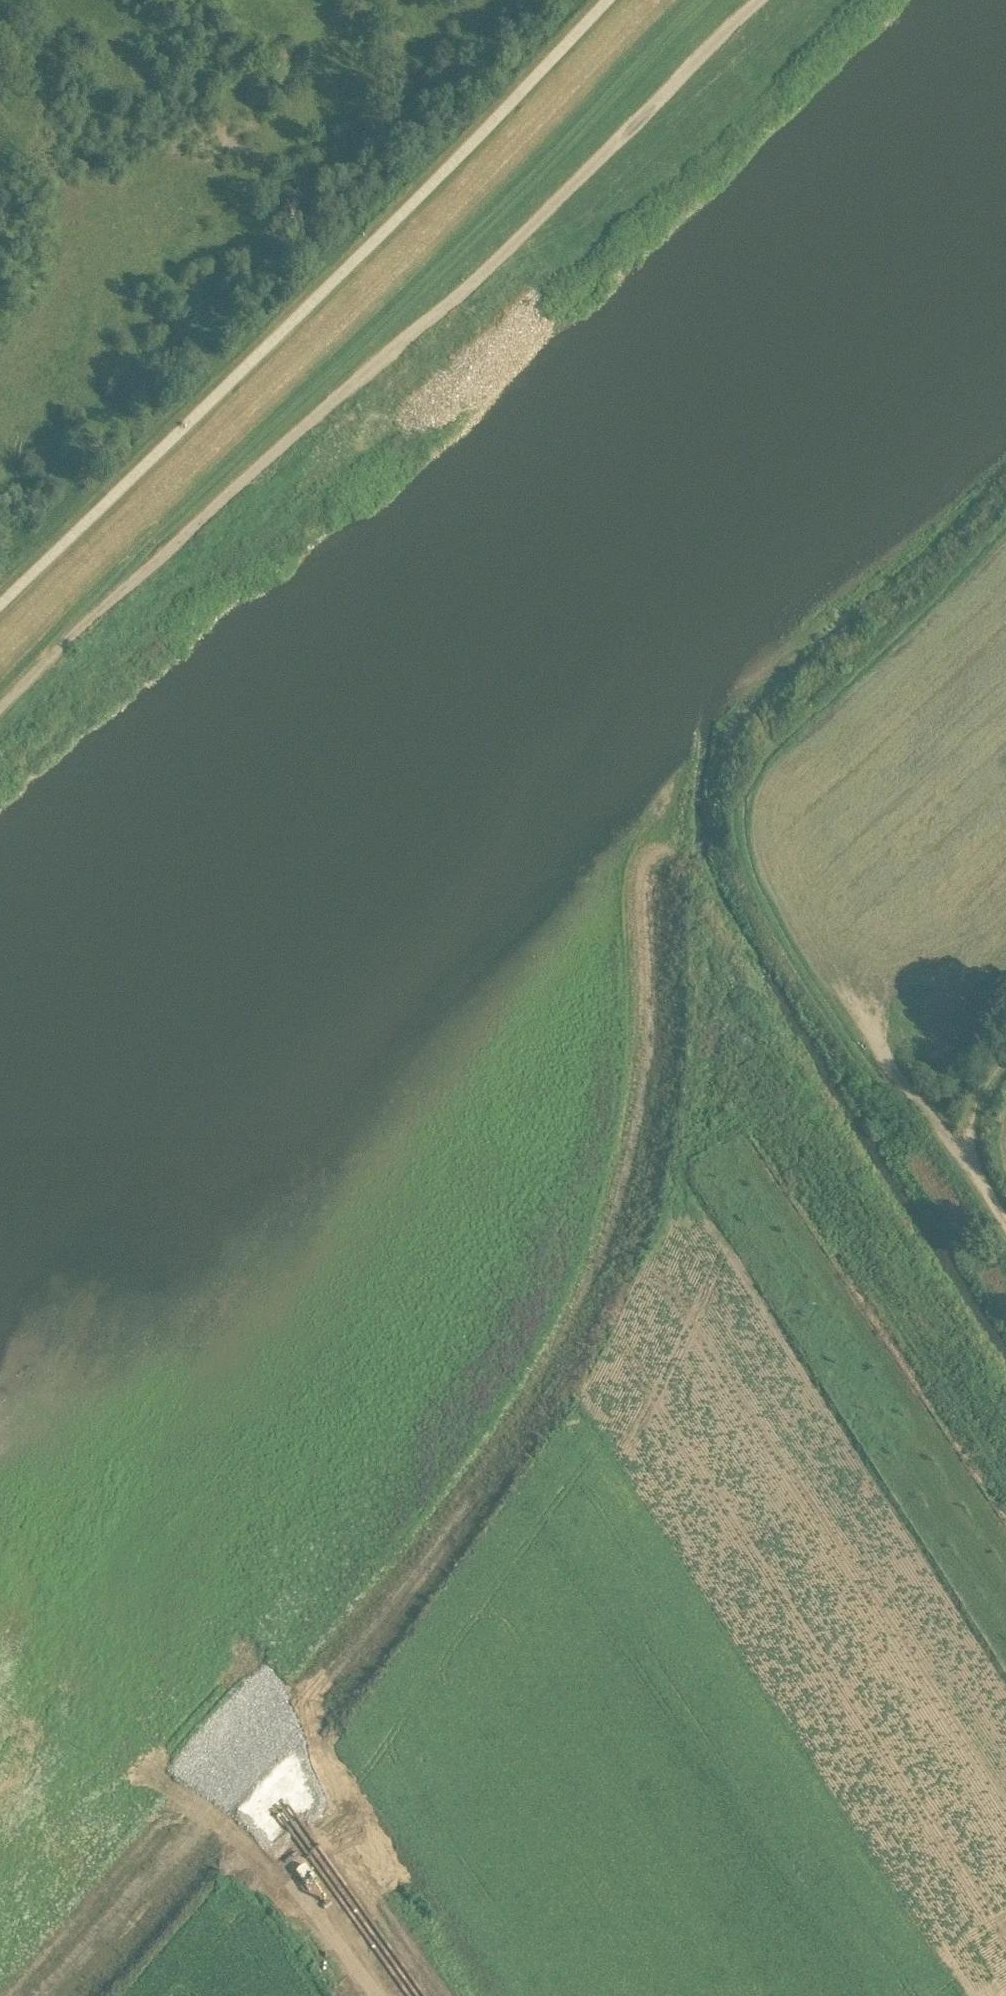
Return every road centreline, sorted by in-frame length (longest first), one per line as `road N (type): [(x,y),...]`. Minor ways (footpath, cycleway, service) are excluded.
road 1 (track): [(764,0),(637,132),(182,541),(0,717)]

